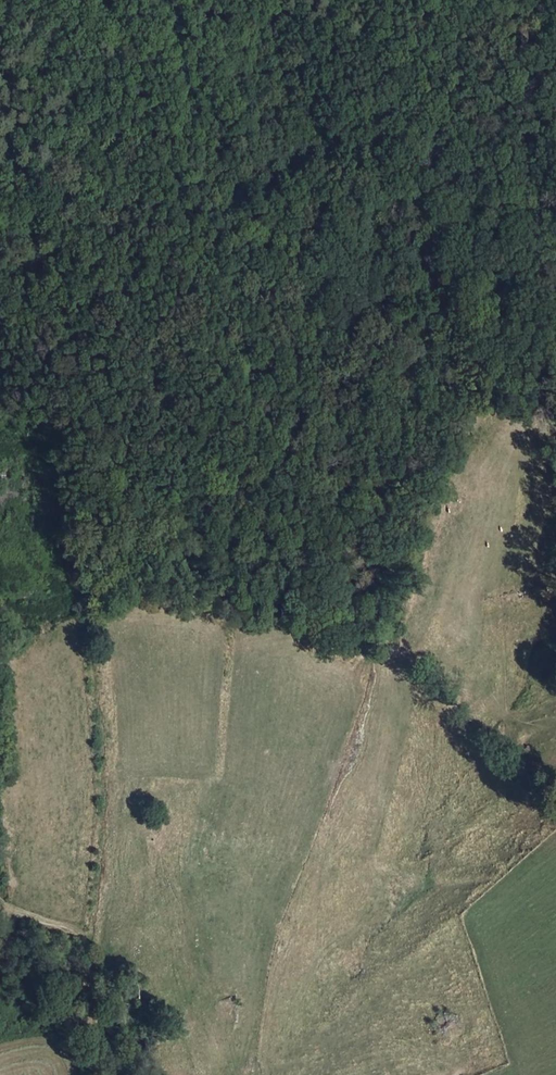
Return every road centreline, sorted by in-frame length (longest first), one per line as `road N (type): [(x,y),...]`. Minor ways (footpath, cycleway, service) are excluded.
road 1 (track): [(88,946),(92,1074)]

